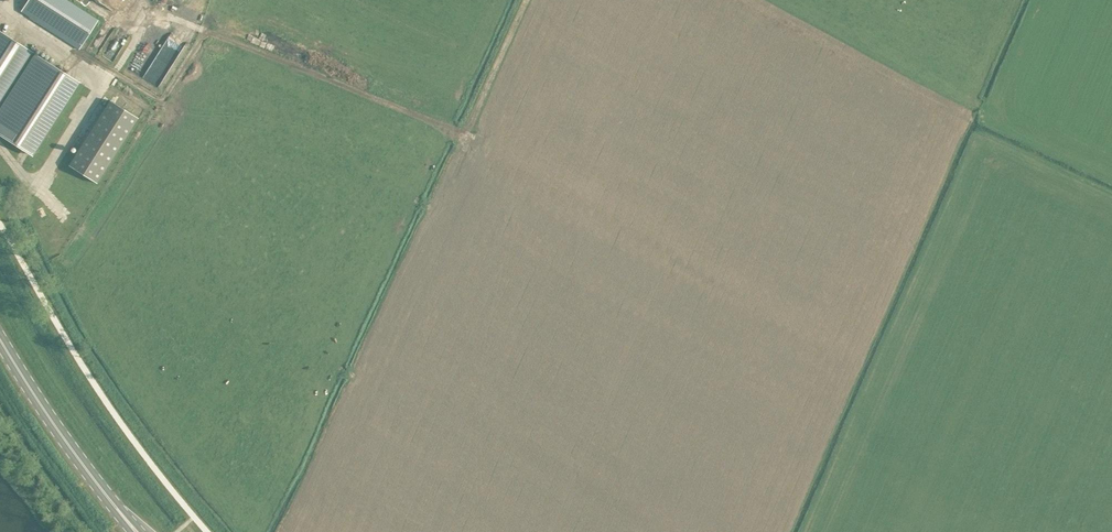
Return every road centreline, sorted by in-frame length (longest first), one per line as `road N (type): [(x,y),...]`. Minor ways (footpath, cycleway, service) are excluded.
road 1 (secondary): [(115,506),(0,339)]

